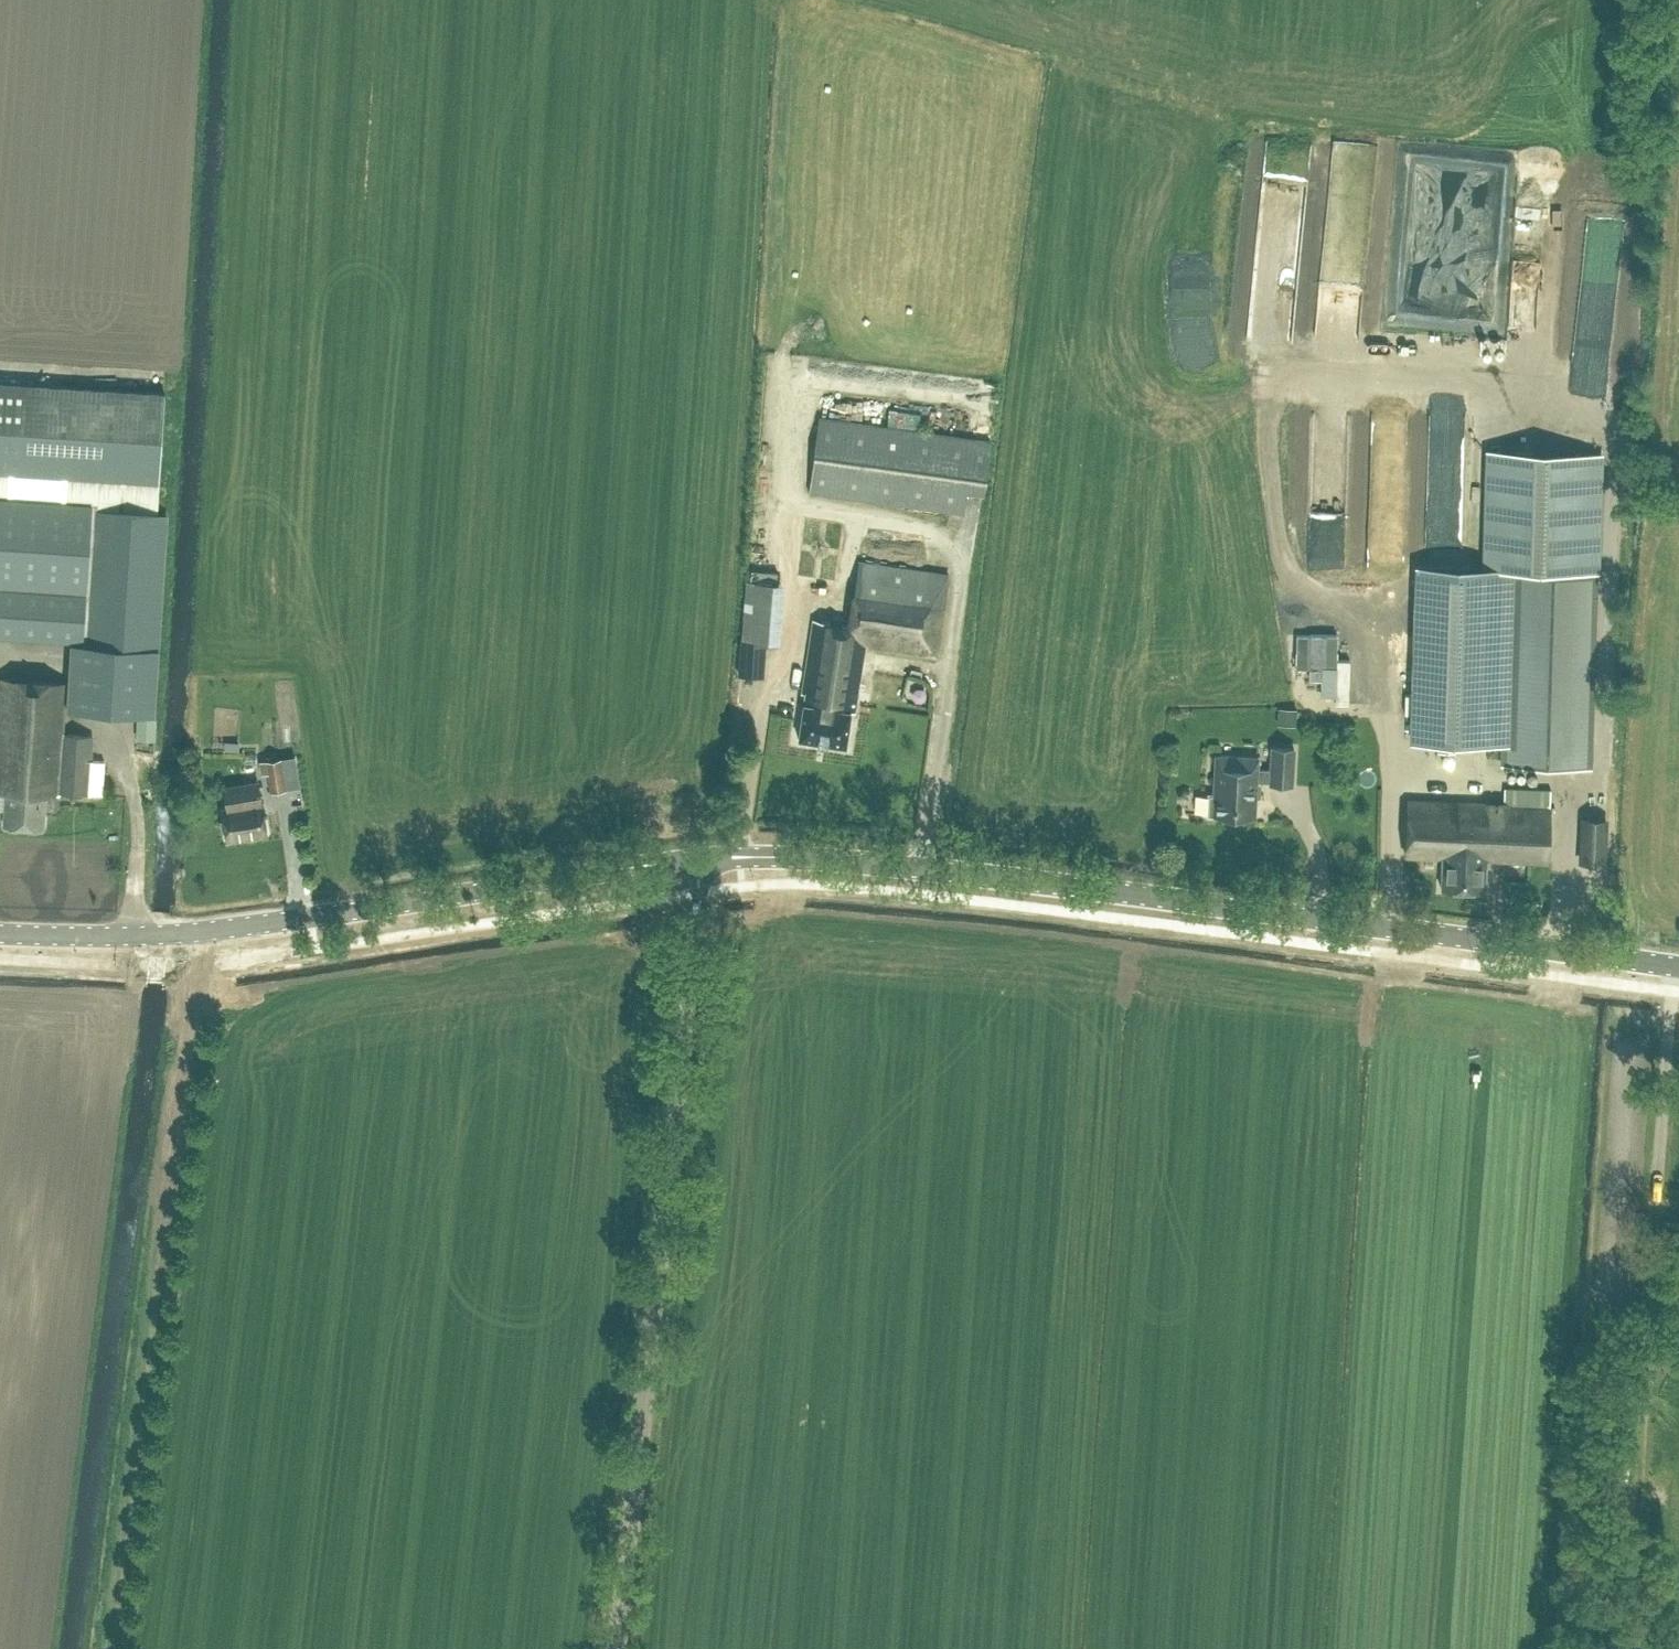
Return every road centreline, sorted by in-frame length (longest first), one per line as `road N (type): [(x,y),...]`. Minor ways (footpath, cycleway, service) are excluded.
road 1 (tertiary): [(1678,966),(844,858),(703,858)]
road 2 (unclassified): [(615,1648),(703,858)]
road 3 (tertiary): [(703,858),(197,931),(0,931)]
road 4 (track): [(195,964),(104,1648)]
road 5 (track): [(1669,964),(1633,1648)]

